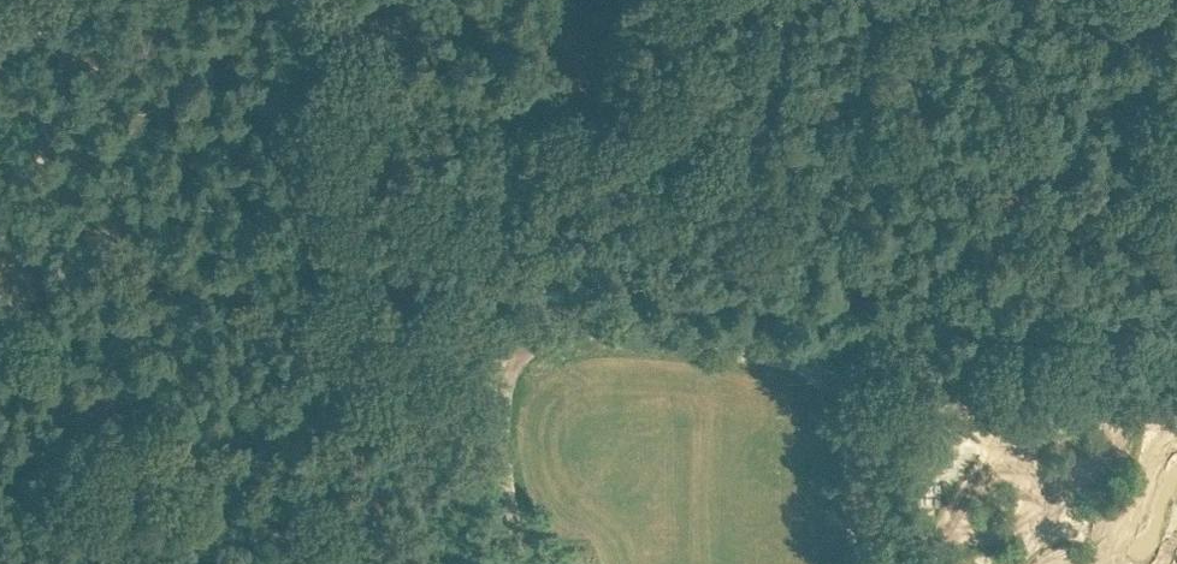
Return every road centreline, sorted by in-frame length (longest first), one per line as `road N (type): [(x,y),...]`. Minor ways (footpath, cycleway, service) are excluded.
road 1 (unclassified): [(859,563),(846,335)]

